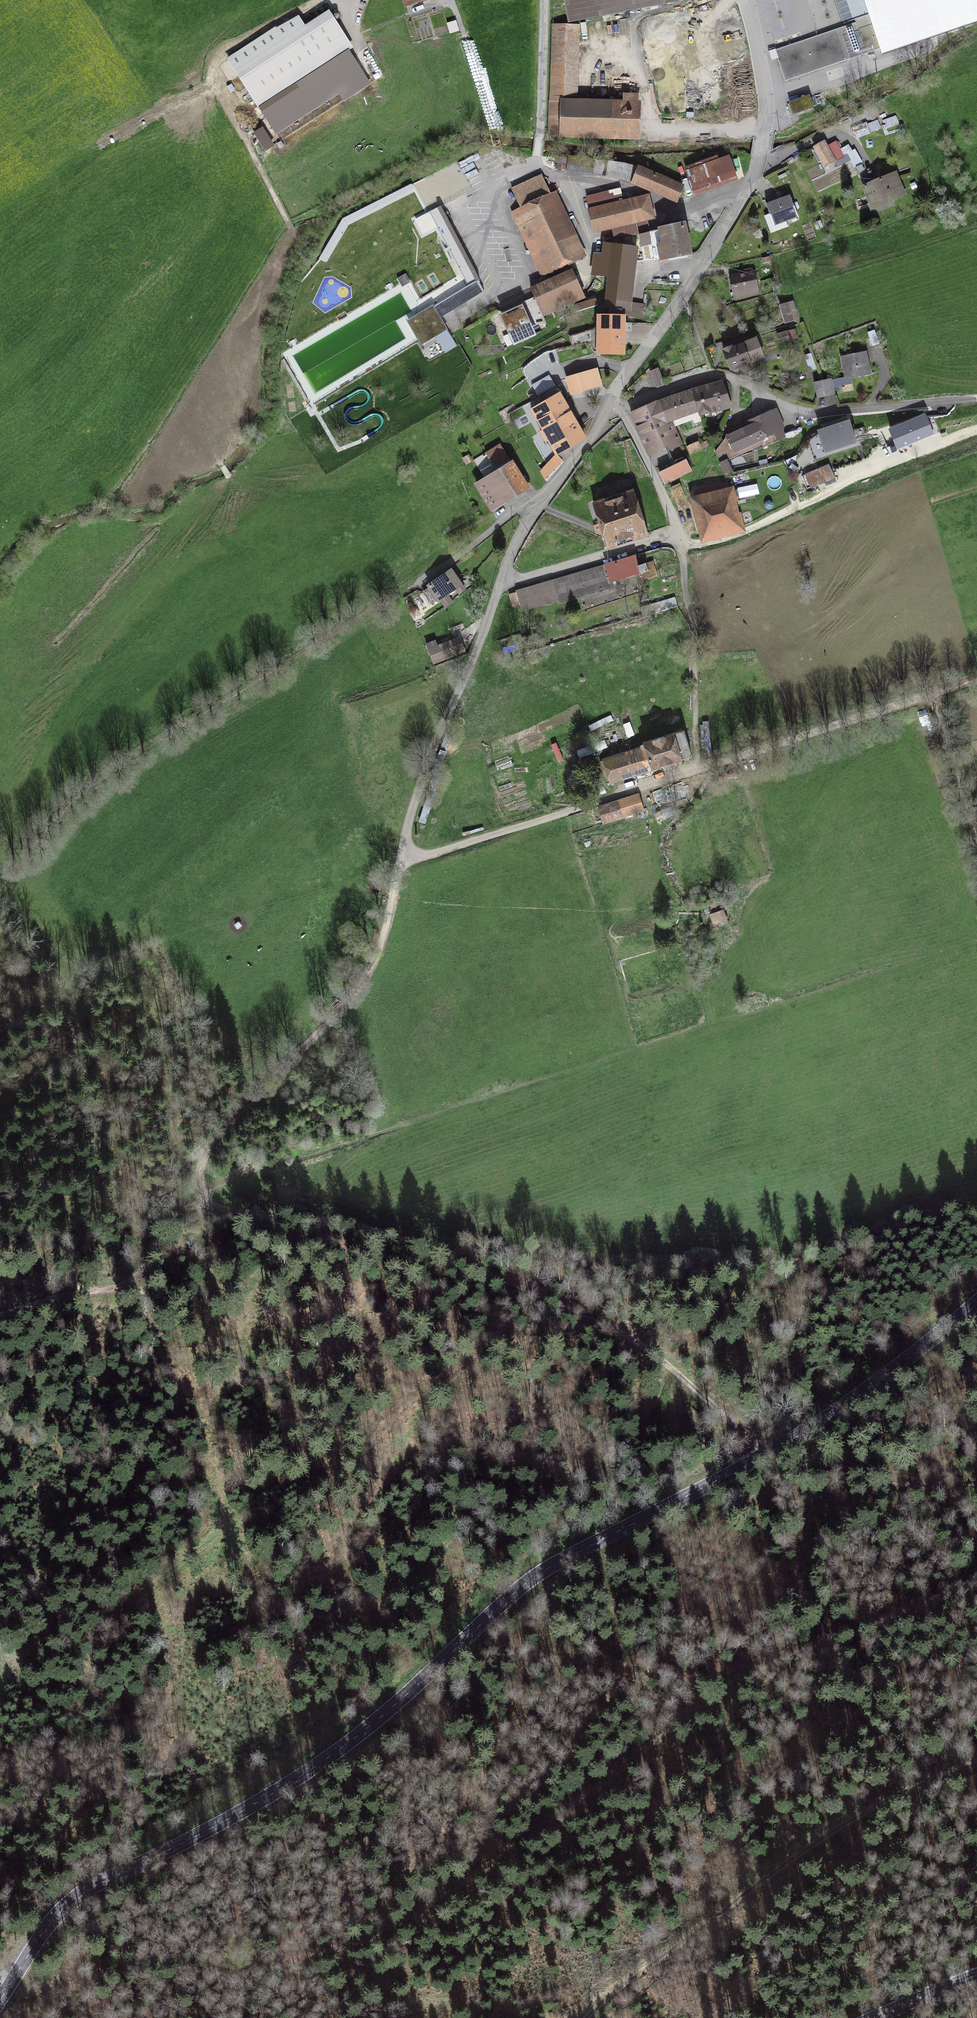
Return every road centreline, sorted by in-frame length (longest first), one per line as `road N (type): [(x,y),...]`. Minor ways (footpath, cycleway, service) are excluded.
road 1 (secondary): [(0,2000),(56,1915),(78,1897),(297,1779),(387,1711),(528,1581),(764,1455),(866,1389),(976,1302)]
road 2 (track): [(0,2005),(121,1968),(253,1970),(387,1937),(715,1696),(867,1623),(976,1583)]
road 3 (track): [(209,1140),(199,1201),(228,1214),(326,1221),(432,1251),(637,1343),(764,1455),(976,1496)]
road 4 (residential): [(502,577),(404,855),(432,854),(698,769)]
road 5 (track): [(0,893),(50,824),(119,762),(159,738),(199,730),(424,580)]
road 6 (track): [(976,1760),(852,1818),(783,1861),(586,2017)]
road 7 (residential): [(698,769),(694,627),(680,535),(528,579),(502,577)]
road 8 (track): [(404,855),(368,982),(209,1140)]
road 9 (track): [(976,429),(733,534),(691,541),(680,535)]
road 10 (track): [(209,1140),(178,1178),(138,1277),(0,1315)]
road 11 (residential): [(607,405),(707,260),(760,155)]
road 12 (residential): [(698,769),(976,679)]
road 13 (residential): [(607,405),(621,409),(715,376),(804,411),(844,410)]
road 14 (residential): [(502,577),(536,509),(607,405)]
road 15 (track): [(513,176),(454,6)]
road 16 (residential): [(746,0),(766,98),(760,155)]
road 17 (track): [(976,839),(930,694)]
road 18 (track): [(844,410),(976,398)]

